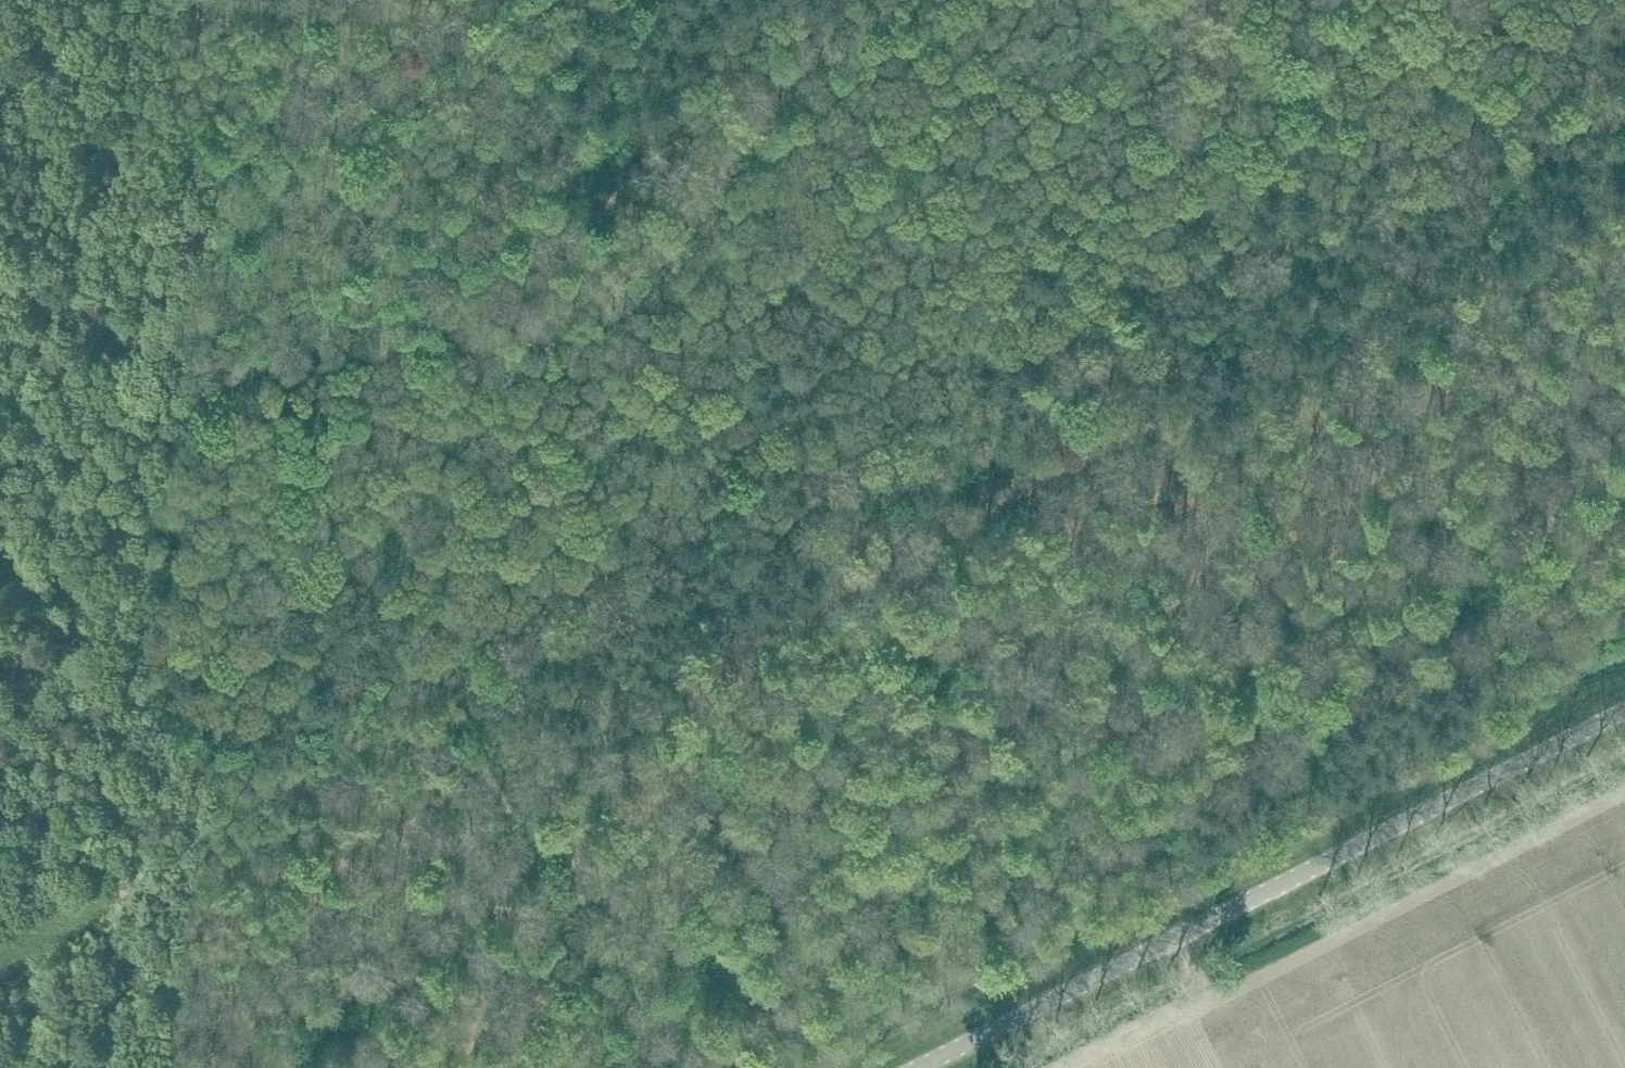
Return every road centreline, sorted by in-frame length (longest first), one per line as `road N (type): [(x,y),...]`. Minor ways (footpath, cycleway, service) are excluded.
road 1 (unclassified): [(931,1067),(1624,715)]
road 2 (track): [(1237,1067),(1180,942)]

